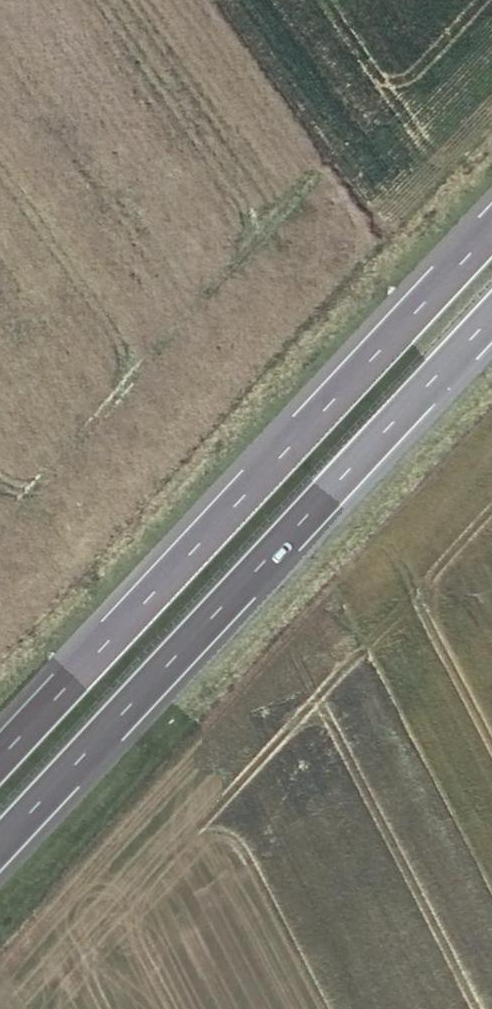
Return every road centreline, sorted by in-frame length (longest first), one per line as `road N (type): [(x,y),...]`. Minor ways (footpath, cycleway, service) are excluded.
road 1 (motorway): [(0,848),(491,317)]
road 2 (motorway): [(491,230),(0,754)]

